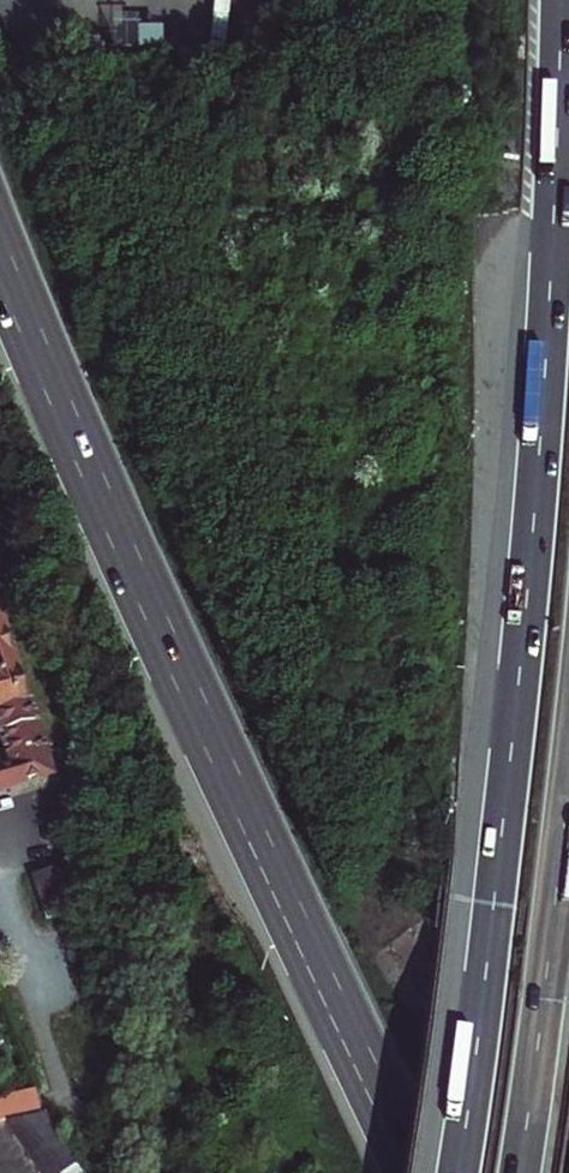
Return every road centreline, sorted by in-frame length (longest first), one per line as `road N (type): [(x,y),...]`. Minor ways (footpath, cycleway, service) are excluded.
road 1 (trunk): [(560,0),(531,567),(456,1172)]
road 2 (motorway): [(0,255),(164,633),(418,1172)]
road 3 (trunk): [(517,1172),(568,778)]
road 4 (residential): [(0,915),(63,1084),(98,1137)]

